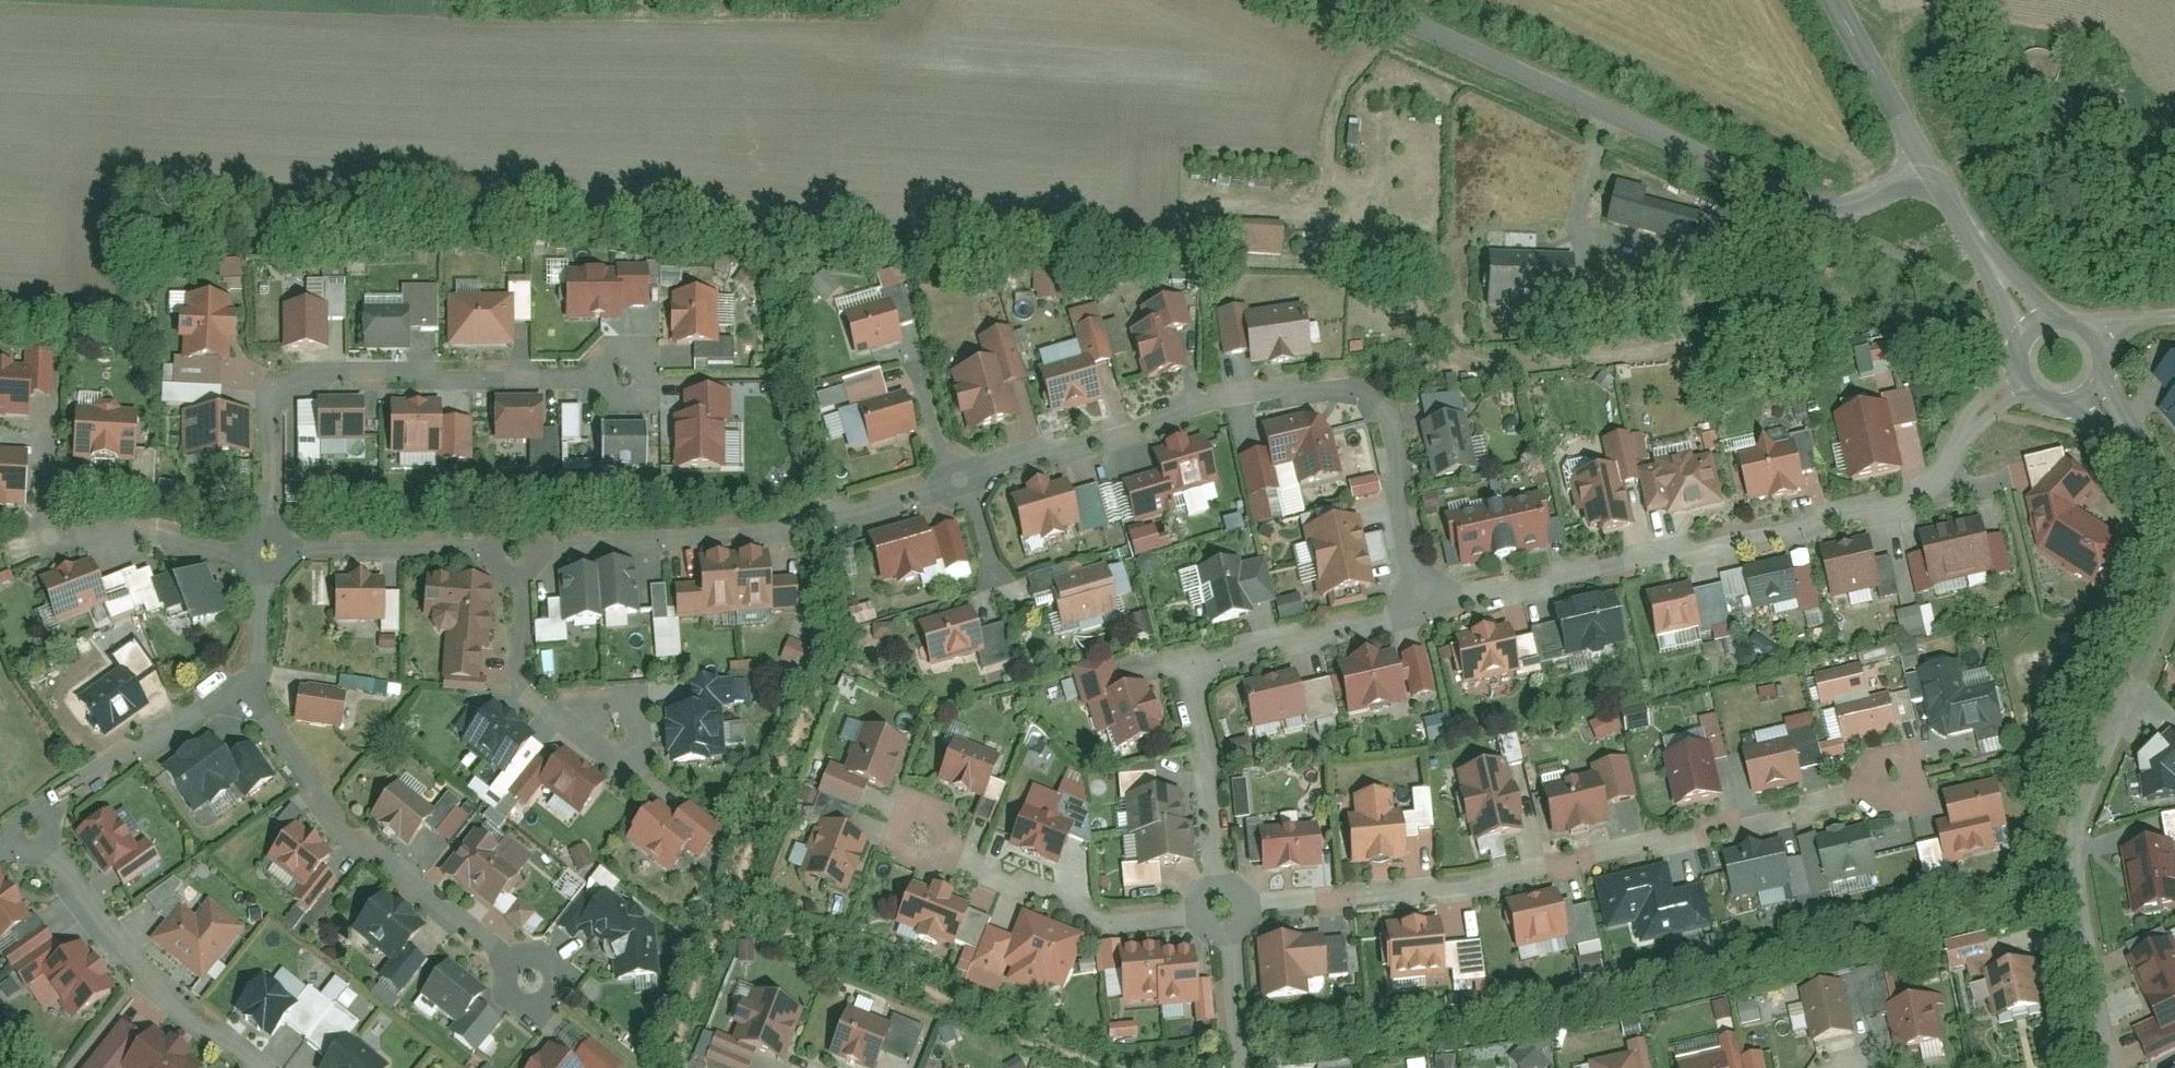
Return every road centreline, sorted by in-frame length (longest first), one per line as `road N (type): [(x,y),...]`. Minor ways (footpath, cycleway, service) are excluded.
road 1 (residential): [(1898,780),(1802,813),(1485,891),(1223,912)]
road 2 (residential): [(1421,605),(1909,506),(1976,418),(2019,390)]
road 3 (residential): [(960,484),(1213,407),(1350,397),(1382,411),(1421,605)]
road 4 (residential): [(1932,170),(1846,211),(1810,212),(1355,0)]
road 5 (residential): [(274,566),(283,401),(315,377),(625,385)]
road 6 (residential): [(2113,1067),(2071,844),(2174,601)]
road 7 (residential): [(1223,912),(1189,694),(1217,661),(1421,605)]
road 8 (residential): [(519,559),(817,526),(960,484)]
road 9 (residential): [(238,705),(273,731),(331,819),(535,987)]
road 10 (residential): [(1223,912),(1118,928),(921,840)]
road 11 (residential): [(33,832),(124,960),(246,1067)]
road 12 (residential): [(274,566),(316,554),(519,559)]
road 13 (residential): [(33,832),(91,782),(213,706),(238,705)]
road 14 (residential): [(519,559),(520,681),(557,715),(616,735)]
road 15 (residential): [(56,544),(126,540),(274,566)]
road 16 (residential): [(1841,0),(1932,170)]
road 17 (residential): [(1932,170),(2028,320)]
road 18 (residential): [(1237,1067),(1223,912)]
road 19 (residential): [(238,705),(266,648),(274,566)]
road 20 (residential): [(960,484),(917,365)]

